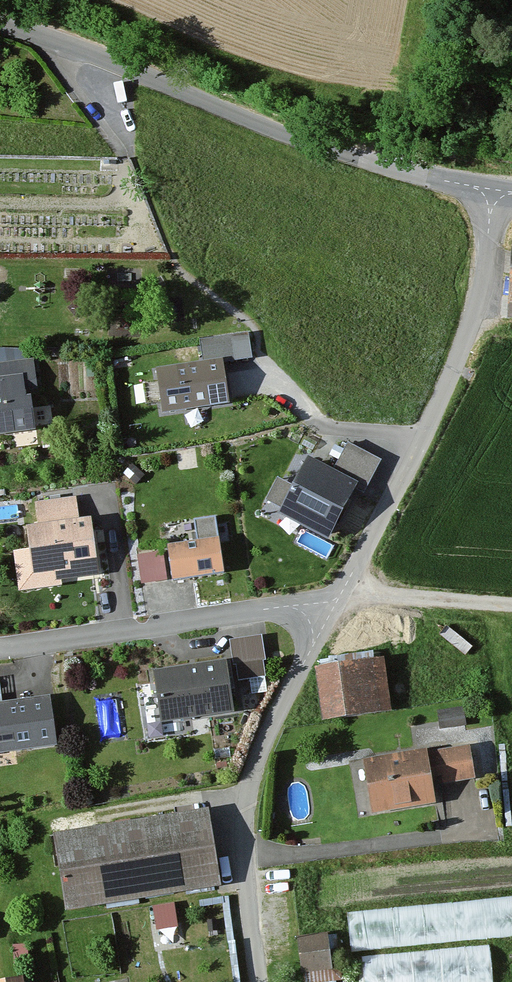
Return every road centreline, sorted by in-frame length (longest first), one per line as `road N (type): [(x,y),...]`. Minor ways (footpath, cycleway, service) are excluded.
road 1 (tertiary): [(0,25),(78,47),(300,140),(491,188)]
road 2 (unclassified): [(329,615),(419,445),(470,326),(491,188)]
road 3 (unclassified): [(260,981),(248,799),(272,724),(329,615)]
road 4 (residential): [(329,615),(261,610),(0,651)]
road 5 (track): [(345,584),(511,605)]

